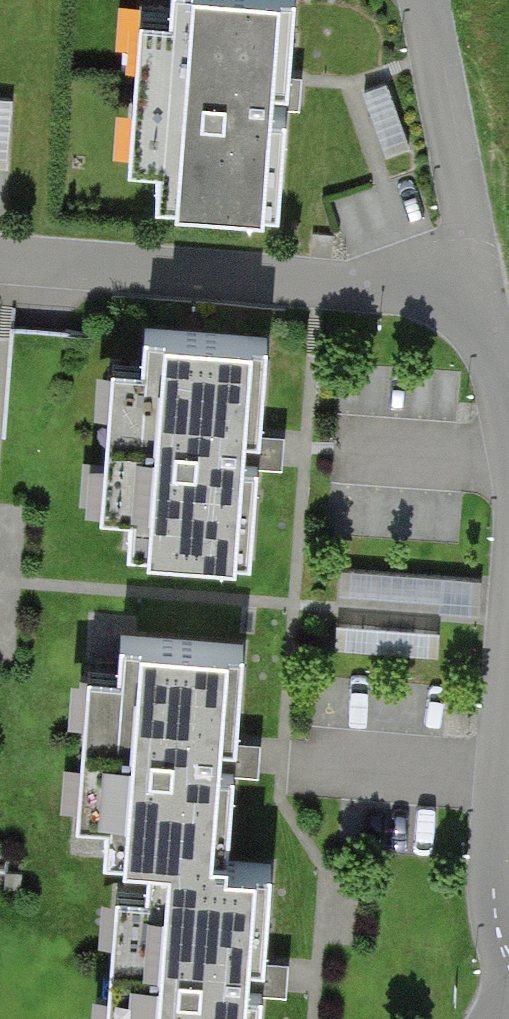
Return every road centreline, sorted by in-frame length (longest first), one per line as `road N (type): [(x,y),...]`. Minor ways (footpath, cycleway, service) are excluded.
road 1 (residential): [(0,260),(473,298)]
road 2 (residential): [(508,954),(497,921),(494,865),(508,664)]
road 3 (residential): [(508,437),(473,298)]

